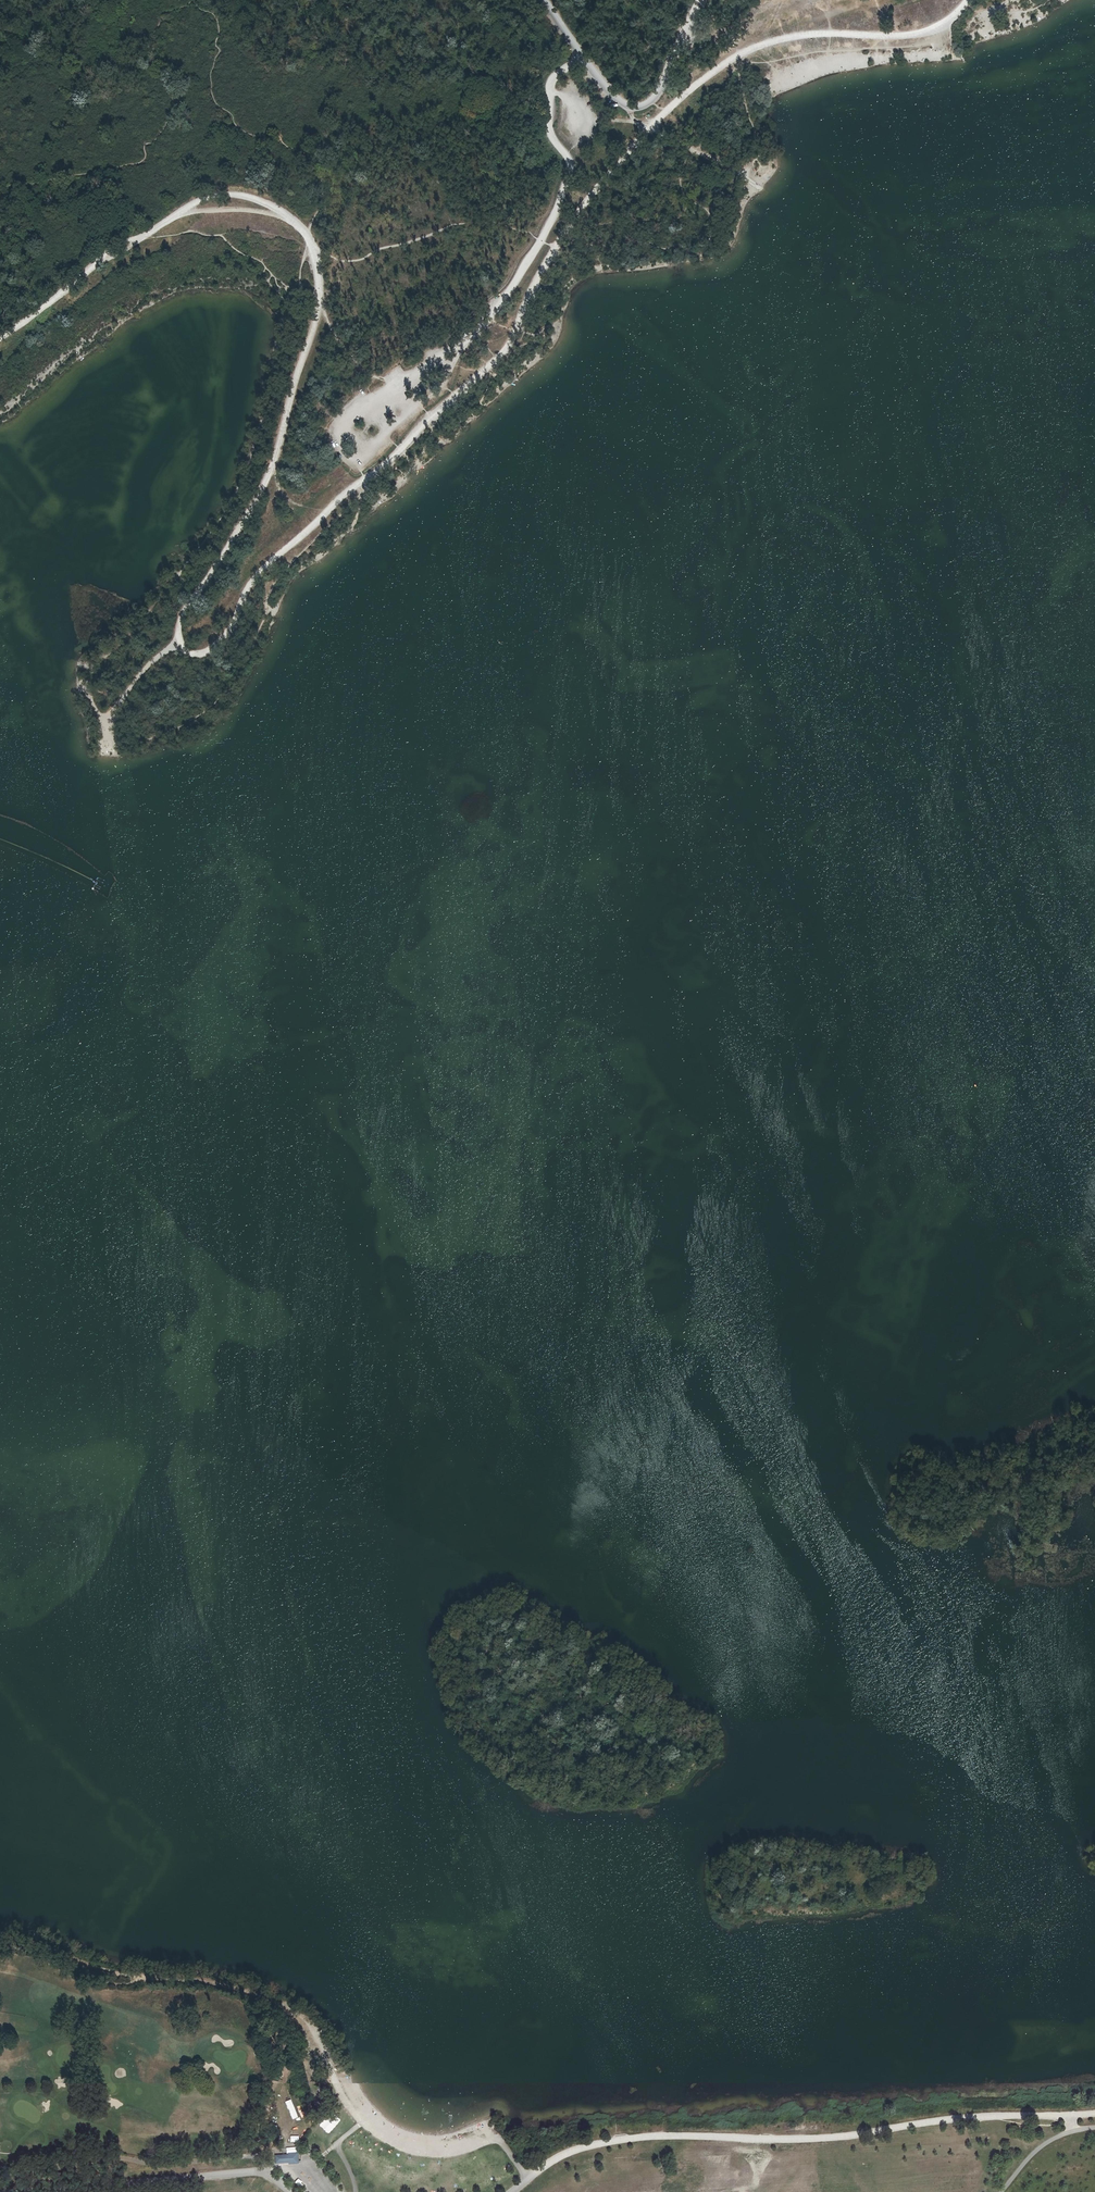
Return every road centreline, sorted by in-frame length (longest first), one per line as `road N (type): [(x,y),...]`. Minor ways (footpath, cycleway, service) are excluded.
road 1 (unclassified): [(583,59),(547,89),(551,138),(570,173),(557,214),(499,311),(449,362)]
road 2 (unclassified): [(265,2171),(2,2191)]

